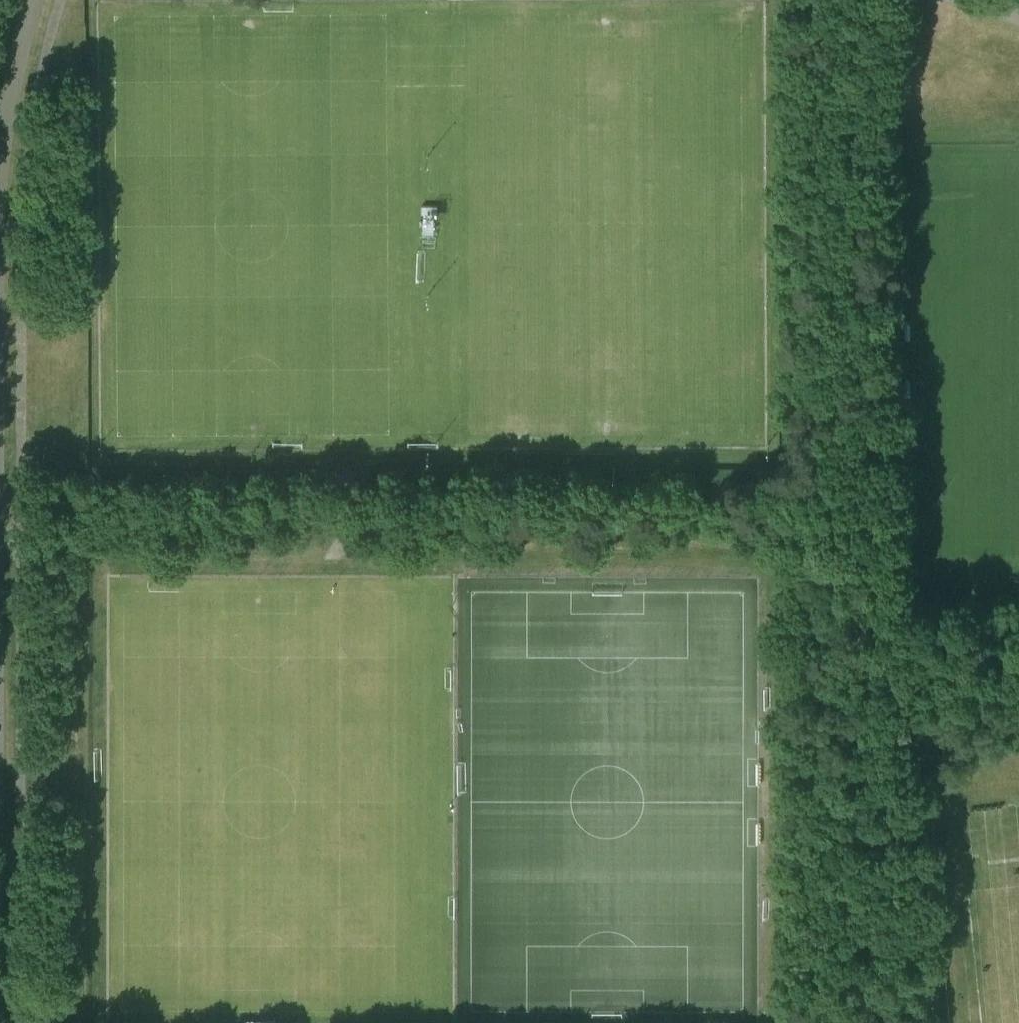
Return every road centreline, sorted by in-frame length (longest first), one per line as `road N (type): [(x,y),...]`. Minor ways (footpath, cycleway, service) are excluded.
road 1 (unclassified): [(34,0),(0,156)]

